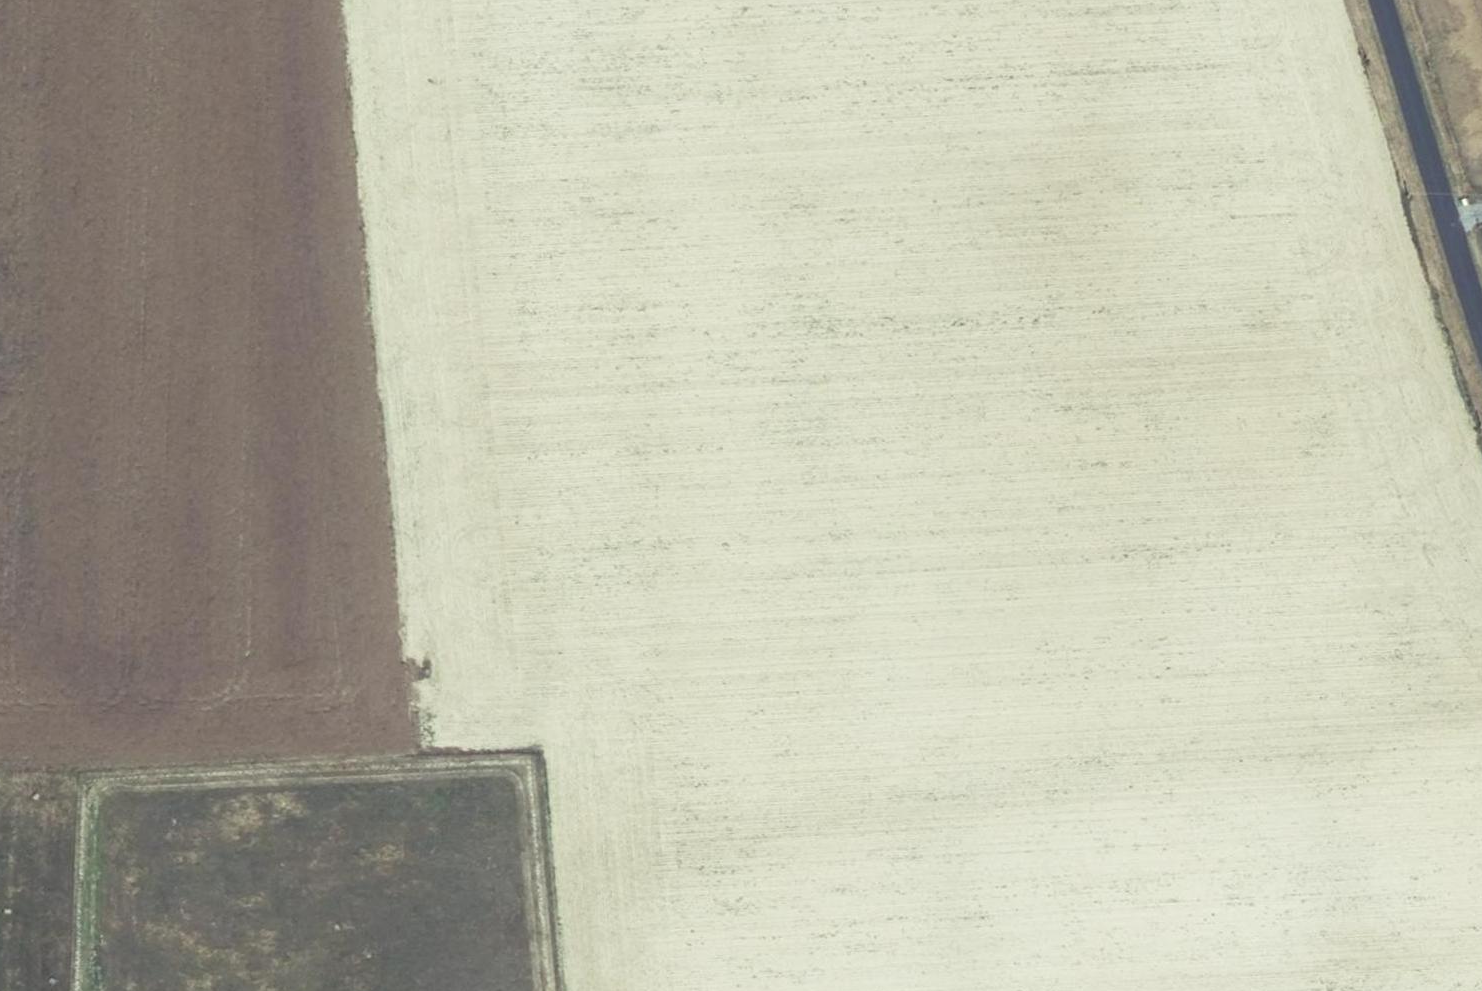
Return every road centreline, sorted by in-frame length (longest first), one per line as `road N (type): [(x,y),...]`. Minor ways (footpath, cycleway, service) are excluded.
road 1 (unclassified): [(1481,332),(1379,0)]

